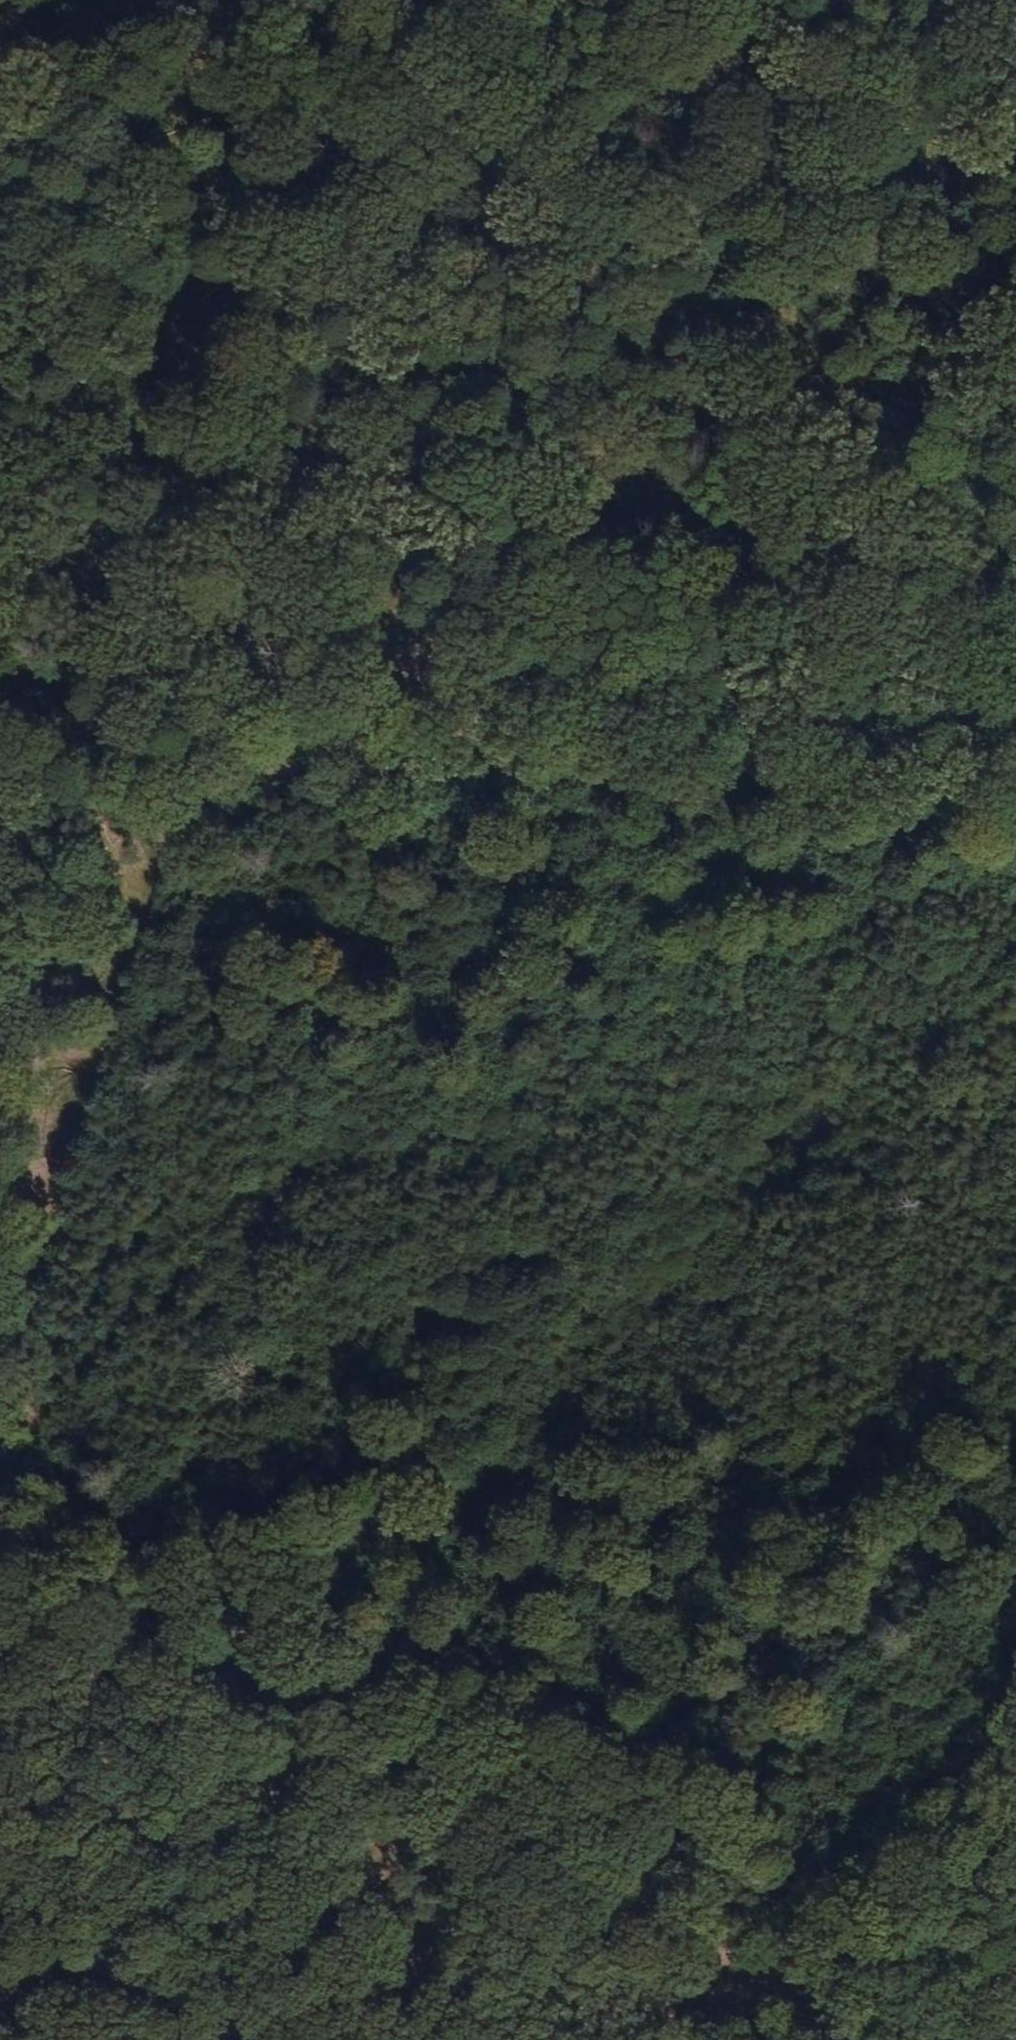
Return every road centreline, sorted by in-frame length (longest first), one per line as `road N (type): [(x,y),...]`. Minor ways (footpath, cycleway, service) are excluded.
road 1 (track): [(793,2039),(0,1515)]

